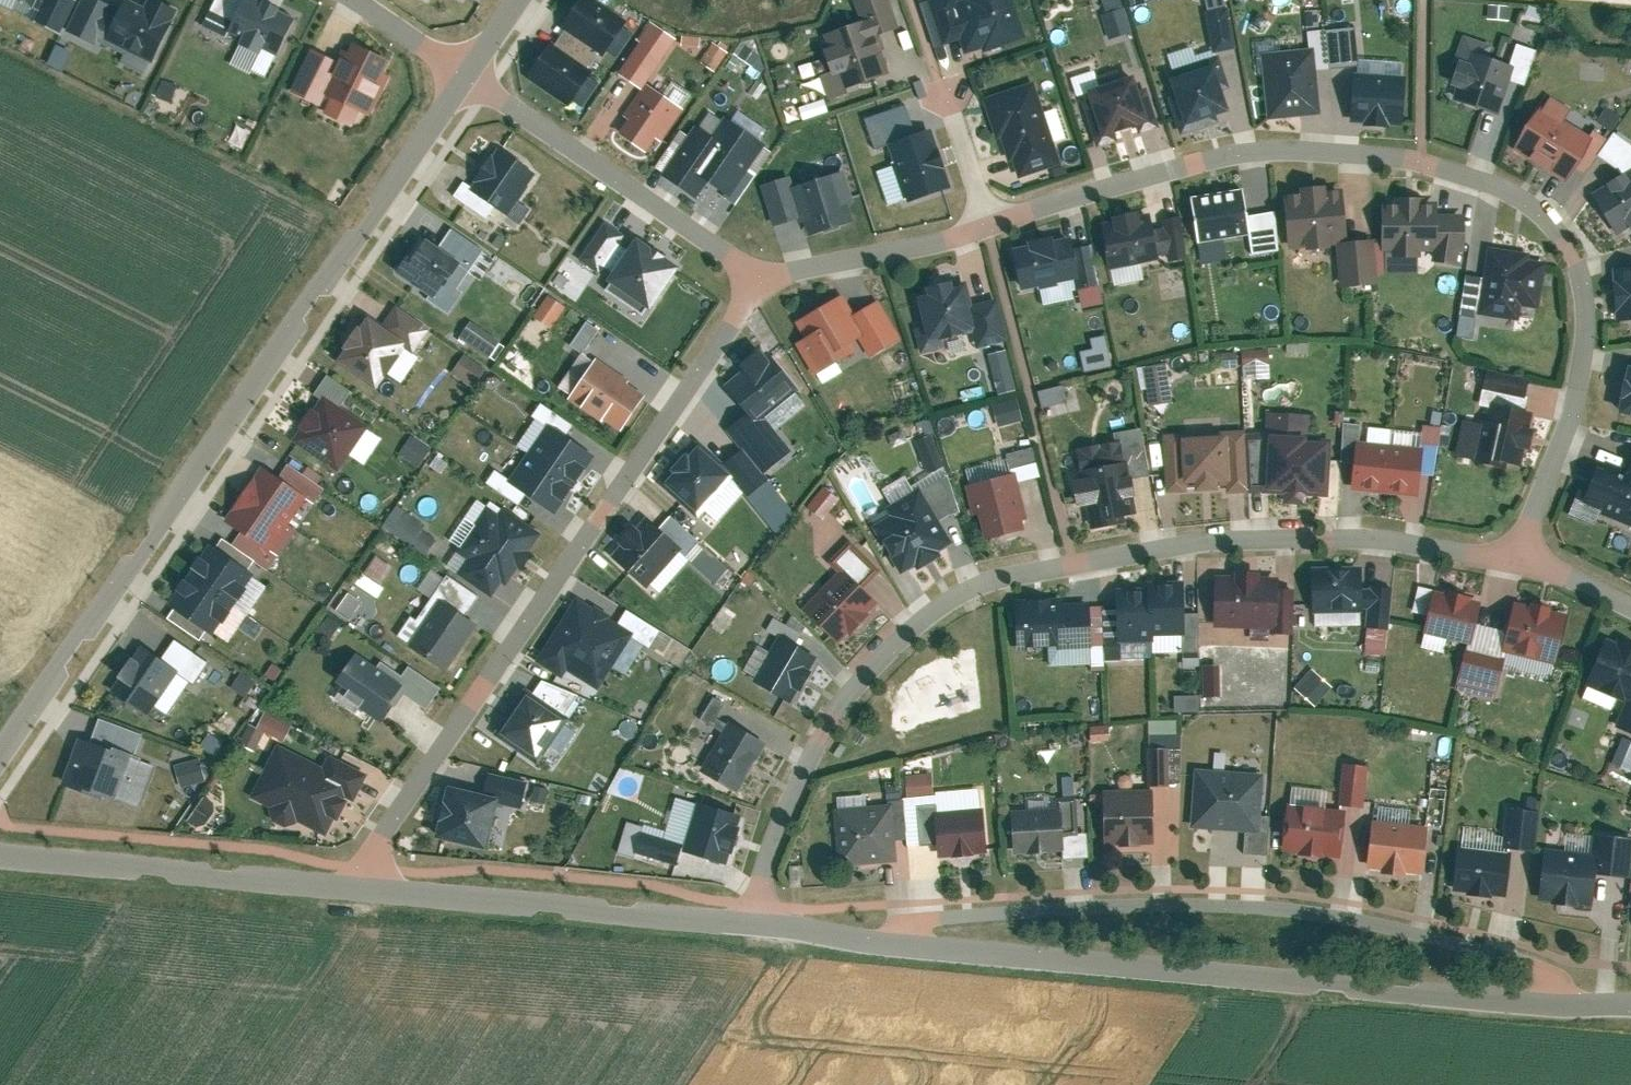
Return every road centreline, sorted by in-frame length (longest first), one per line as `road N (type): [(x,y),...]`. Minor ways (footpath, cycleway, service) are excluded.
road 1 (residential): [(1522,550),(1585,356),(1580,262),(1515,194),(1425,161),(1324,150),(1220,157),(941,240),(757,279)]
road 2 (residential): [(1522,550),(1253,539),(985,578),(935,605),(824,721),(781,823),(754,929)]
road 3 (residential): [(0,758),(470,76)]
road 4 (residential): [(846,940),(891,925),(1000,912),(1257,905),(1345,915),(1441,939),(1576,987),(1614,1009)]
road 5 (residential): [(846,940),(1614,1009)]
road 6 (residential): [(351,889),(757,279)]
road 7 (residential): [(351,889),(754,929)]
road 8 (residential): [(0,859),(351,889)]
road 9 (residential): [(757,279),(470,76)]
road 10 (residential): [(352,0),(470,76)]
road 11 (residential): [(1630,606),(1522,550)]

